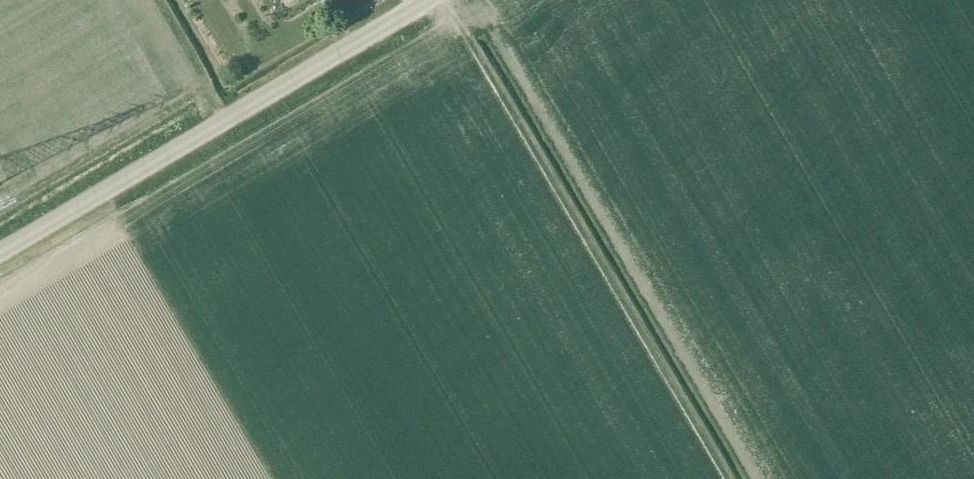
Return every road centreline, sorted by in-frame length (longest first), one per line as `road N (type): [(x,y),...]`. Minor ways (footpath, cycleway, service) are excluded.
road 1 (unclassified): [(0,252),(428,0)]

